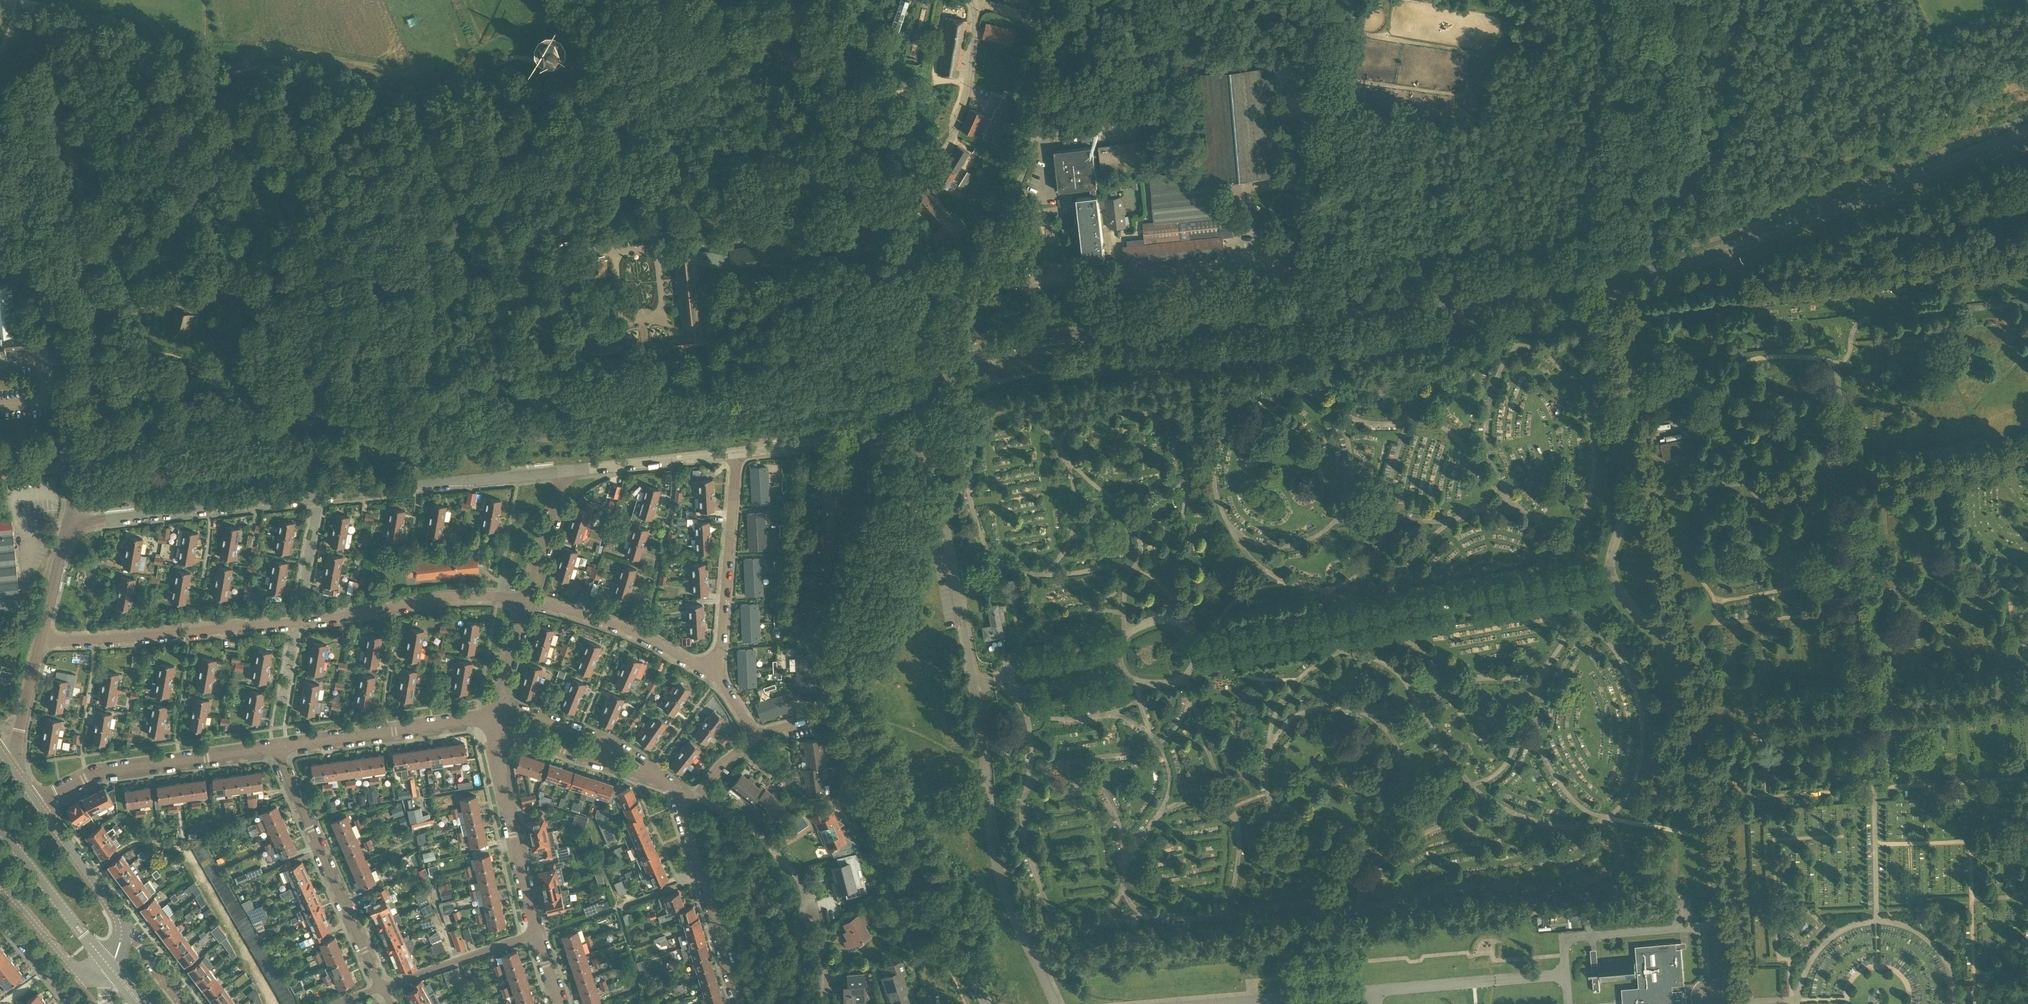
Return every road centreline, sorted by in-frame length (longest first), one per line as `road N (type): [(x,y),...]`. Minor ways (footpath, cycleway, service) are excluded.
road 1 (secondary): [(69,447),(943,356)]
road 2 (secondary): [(1022,347),(1499,300),(1616,281)]
road 3 (unclassified): [(1055,1003),(998,871),(935,476),(917,454)]
road 4 (residential): [(69,522),(566,471)]
road 5 (residential): [(527,599),(453,597),(302,621),(40,638)]
road 6 (unclassified): [(1085,0),(960,354)]
road 7 (unclassified): [(1616,281),(1614,203),(1640,193),(1672,197),(1690,175),(1738,0)]
road 8 (secondary): [(1713,255),(2027,134)]
road 9 (primary): [(1713,255),(1753,275),(2027,246)]
road 10 (residential): [(987,1003),(859,718)]
road 11 (residential): [(859,718),(848,649),(917,454)]
road 12 (residential): [(275,746),(381,988)]
road 13 (residential): [(36,801),(96,772),(275,746)]
road 14 (residential): [(713,676),(736,453)]
road 15 (residential): [(275,746),(461,720),(494,727)]
road 16 (residential): [(740,1003),(683,816),(684,794)]
road 17 (residential): [(536,933),(494,727)]
road 18 (track): [(1614,203),(1636,0)]
road 19 (residential): [(713,676),(624,628),(527,599)]
road 20 (track): [(1698,150),(1720,135),(1819,0)]
road 21 (residential): [(736,453),(923,437)]
road 22 (residential): [(662,780),(610,742),(497,703)]
road 23 (residential): [(494,727),(662,780)]
road 24 (residential): [(566,471),(736,453)]
road 25 (tertiary): [(106,962),(0,830)]
road 26 (residential): [(381,988),(536,933)]
road 27 (residential): [(809,900),(761,835),(699,798)]
road 28 (residential): [(122,925),(36,801)]
road 29 (residential): [(0,883),(75,969),(97,967)]
road 30 (residential): [(527,599),(566,471)]
road 31 (residential): [(10,765),(40,638)]

